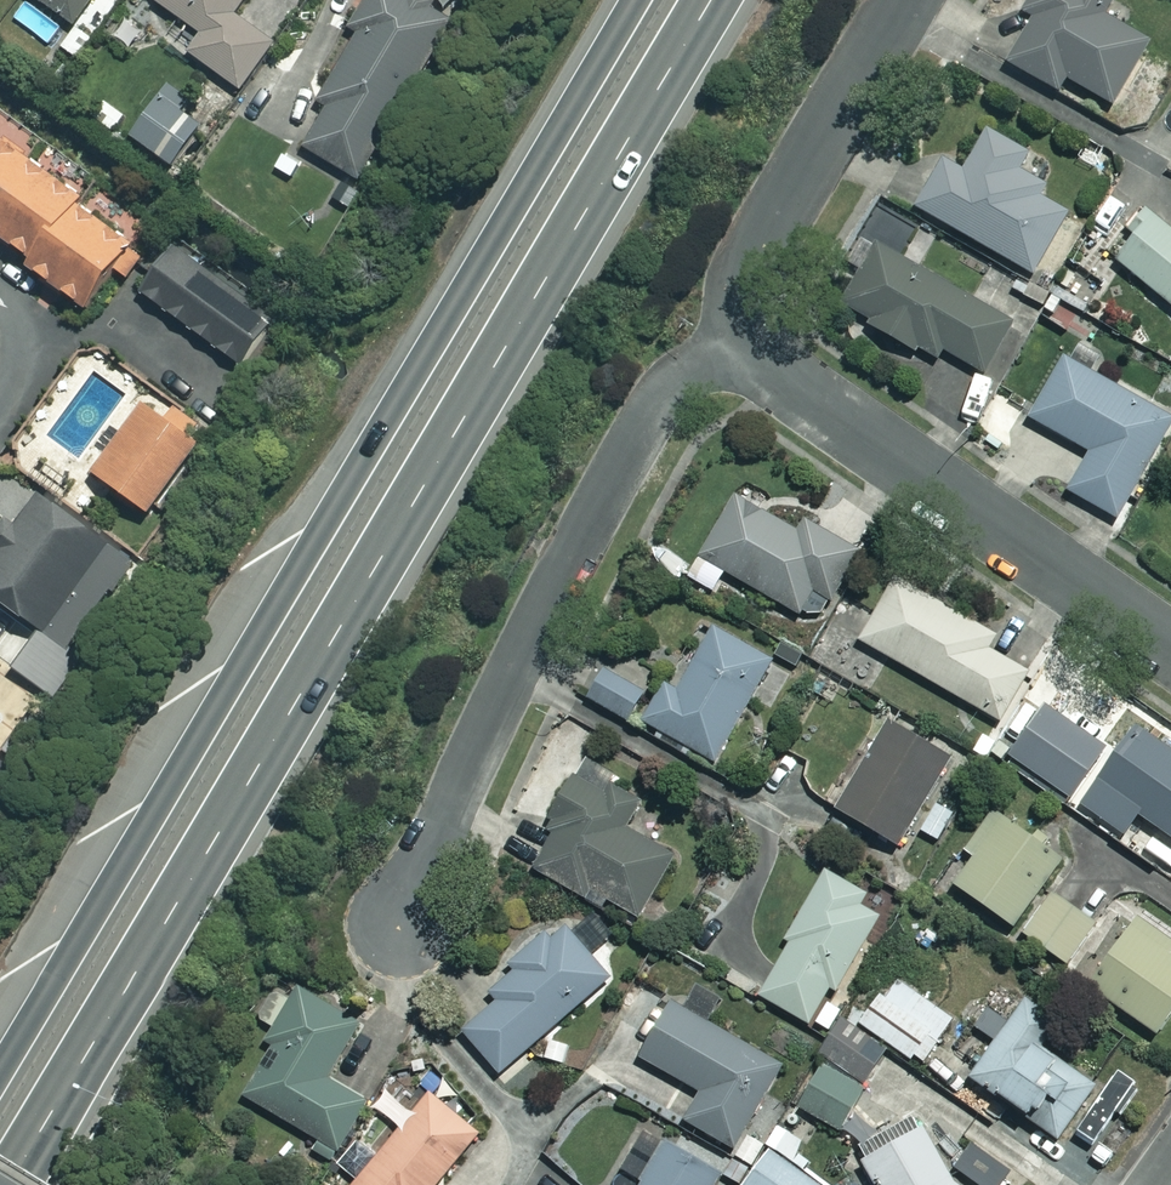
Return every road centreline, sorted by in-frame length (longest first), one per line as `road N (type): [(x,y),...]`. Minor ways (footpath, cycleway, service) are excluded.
road 1 (trunk): [(702,0),(0,1180)]
road 2 (trunk): [(0,1051),(624,0)]
road 3 (residential): [(399,927),(478,738),(636,427),(679,376),(739,355)]
road 4 (residential): [(739,355),(1170,652)]
road 5 (residential): [(904,0),(740,288),(731,324),(739,355)]

